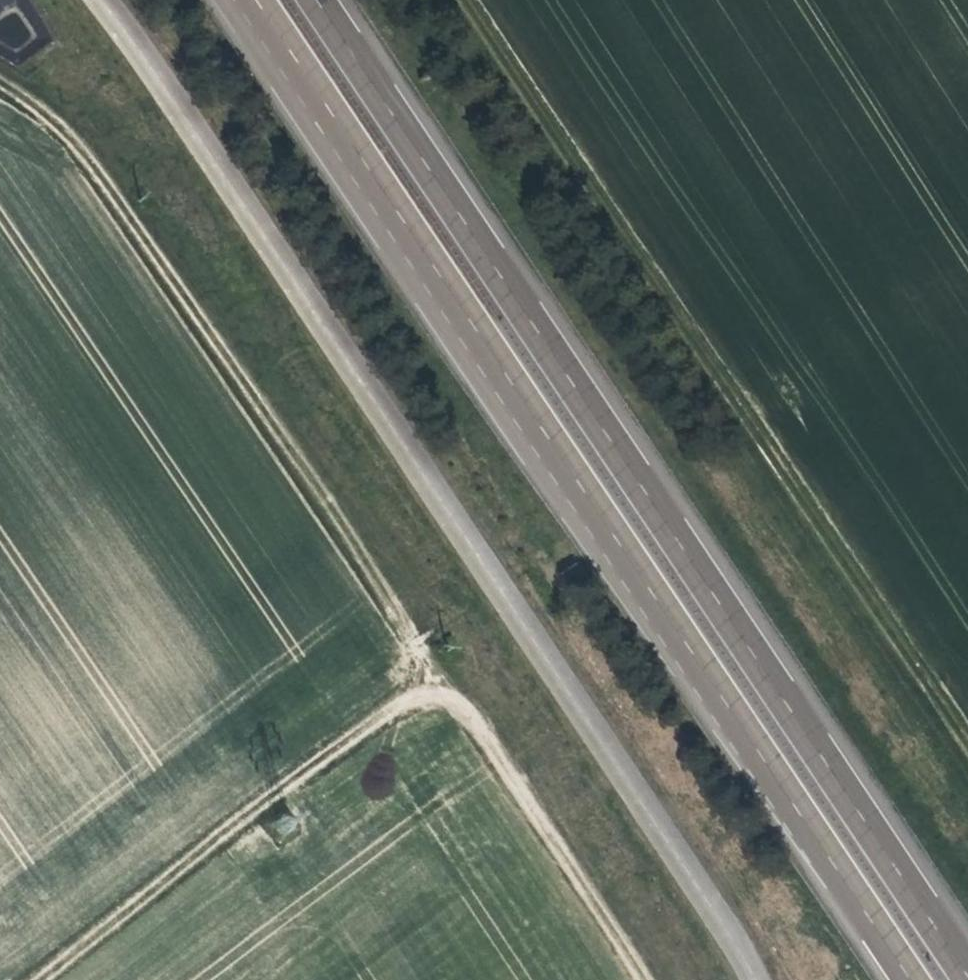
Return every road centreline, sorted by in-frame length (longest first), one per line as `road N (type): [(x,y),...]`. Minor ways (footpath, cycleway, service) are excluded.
road 1 (motorway): [(967,970),(322,0)]
road 2 (track): [(622,979),(62,127),(0,94)]
road 3 (motorway): [(228,0),(610,561),(742,725)]
road 4 (motorway): [(260,0),(742,725)]
road 5 (track): [(967,671),(518,0)]
road 6 (track): [(436,687),(48,979)]
road 7 (motorway): [(742,725),(912,979)]

